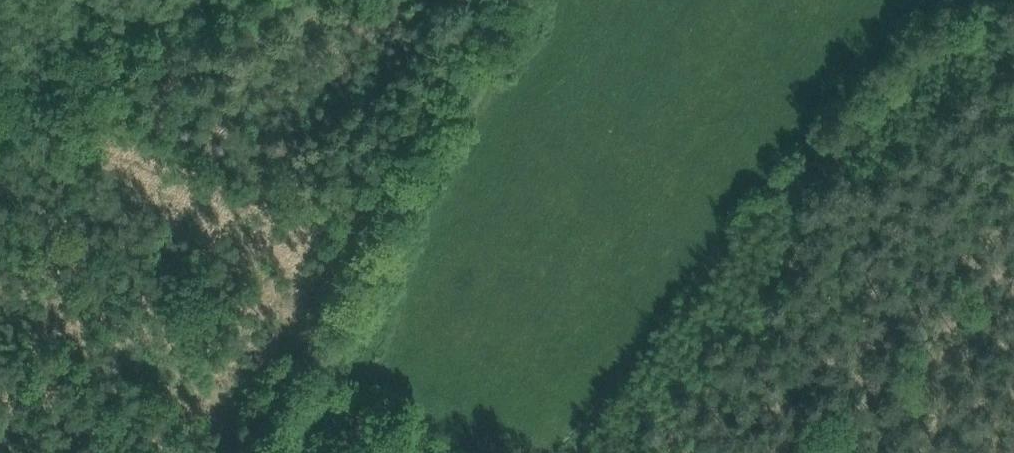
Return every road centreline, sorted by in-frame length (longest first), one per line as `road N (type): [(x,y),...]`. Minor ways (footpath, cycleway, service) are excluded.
road 1 (track): [(1013,257),(818,452)]
road 2 (track): [(353,434),(285,406),(265,452)]

